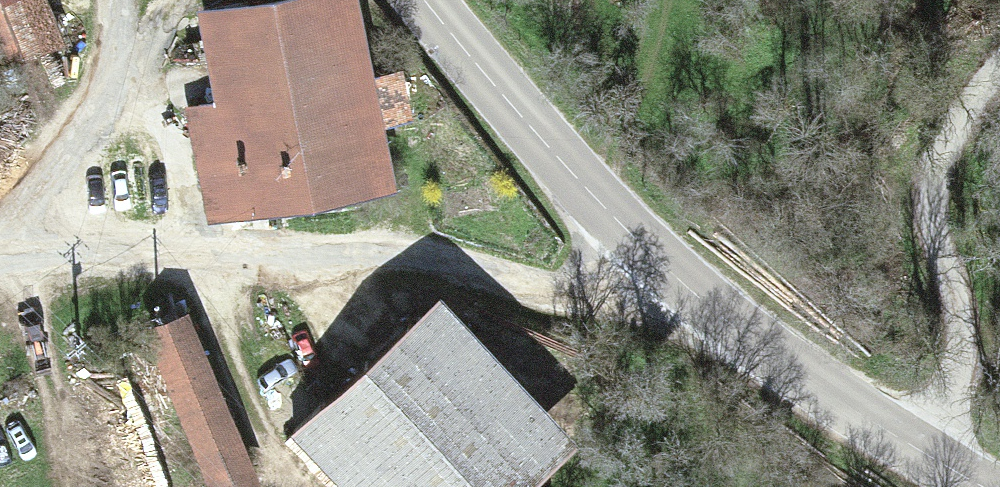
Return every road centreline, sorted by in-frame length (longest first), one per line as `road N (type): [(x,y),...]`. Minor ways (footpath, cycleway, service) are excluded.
road 1 (secondary): [(427,0),(656,258),(775,356),(916,447)]
road 2 (unclassified): [(916,447),(949,405),(962,362),(934,187),(968,95),(999,63)]

